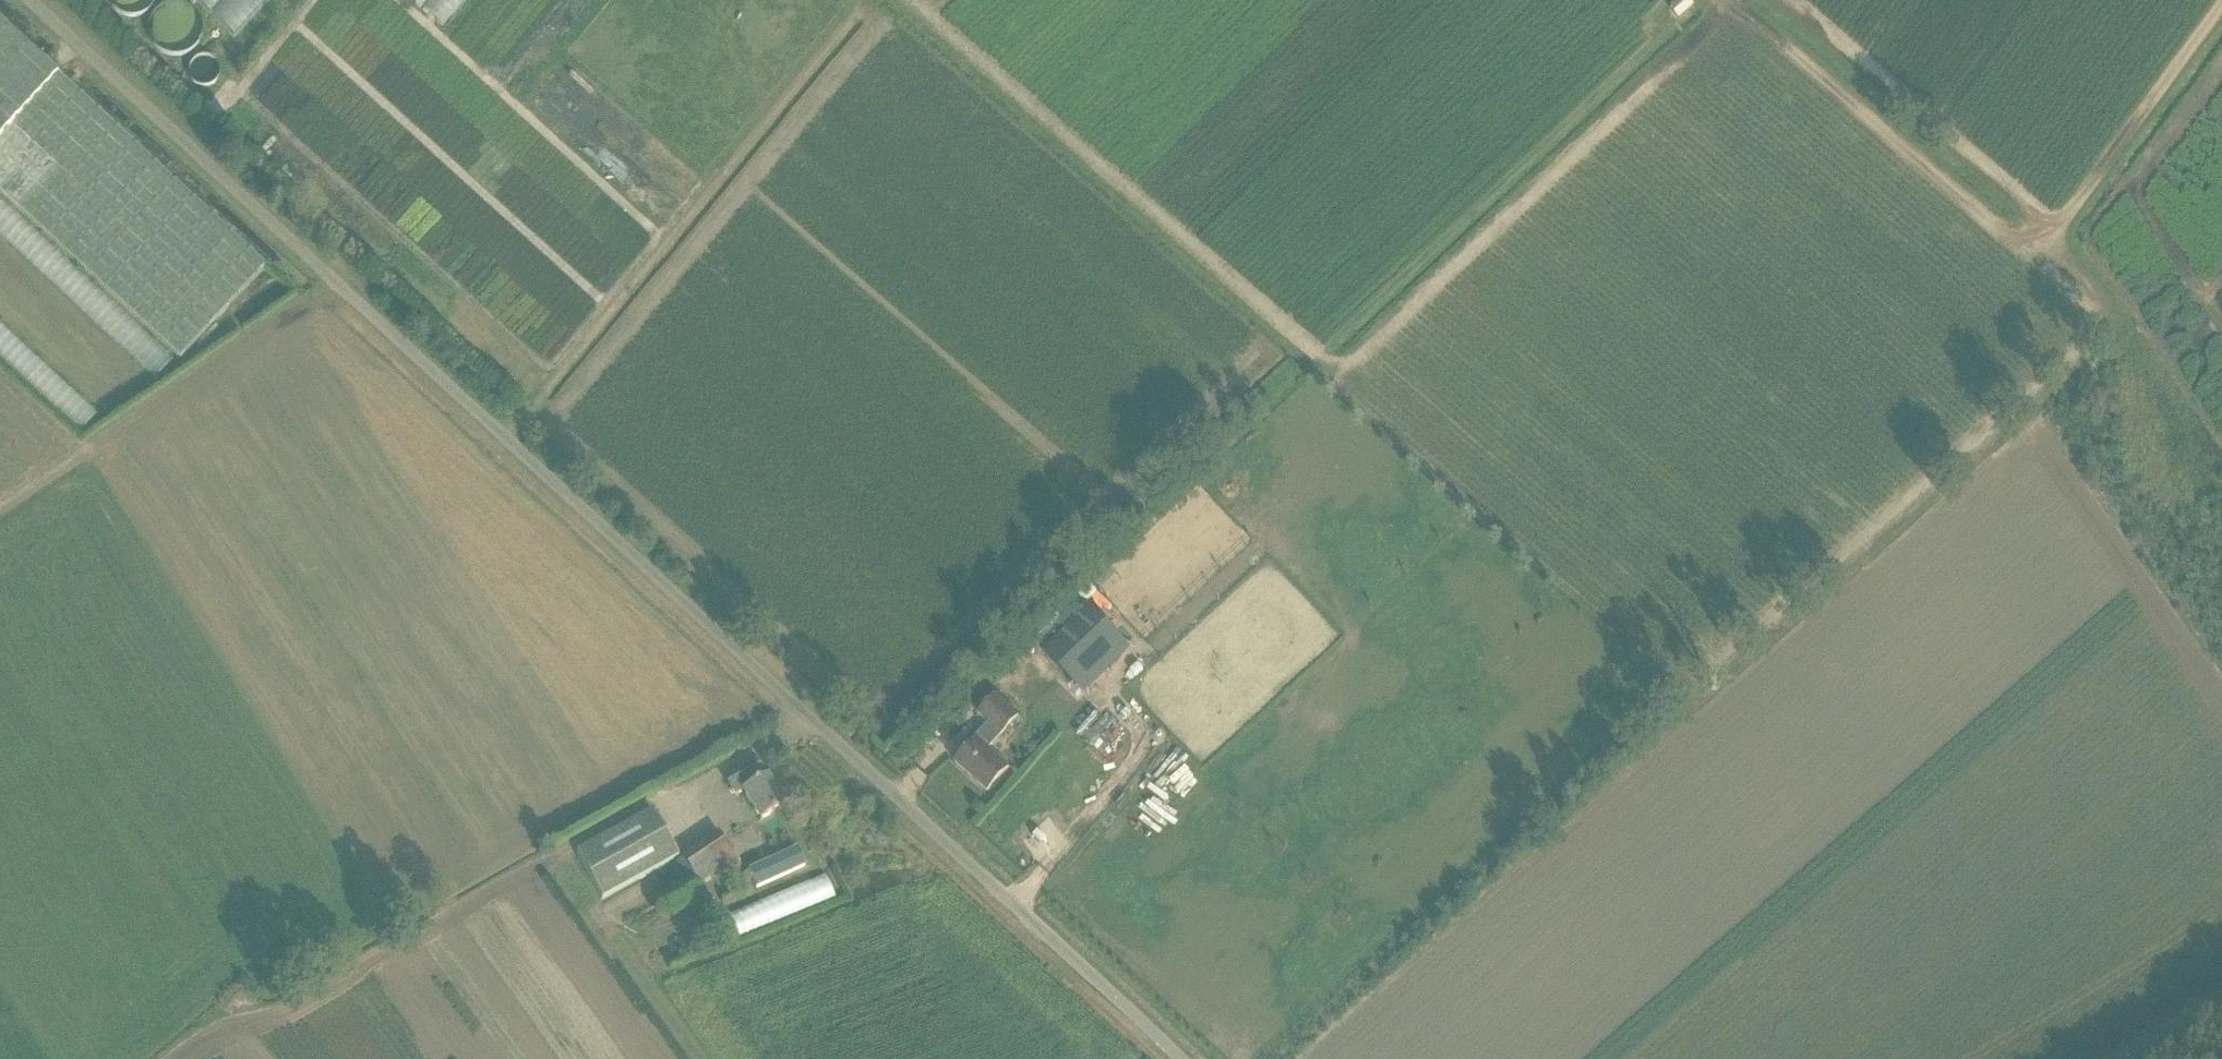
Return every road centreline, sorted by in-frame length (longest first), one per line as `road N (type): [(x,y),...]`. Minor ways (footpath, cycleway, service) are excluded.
road 1 (unclassified): [(1180,1058),(350,288),(19,0)]

